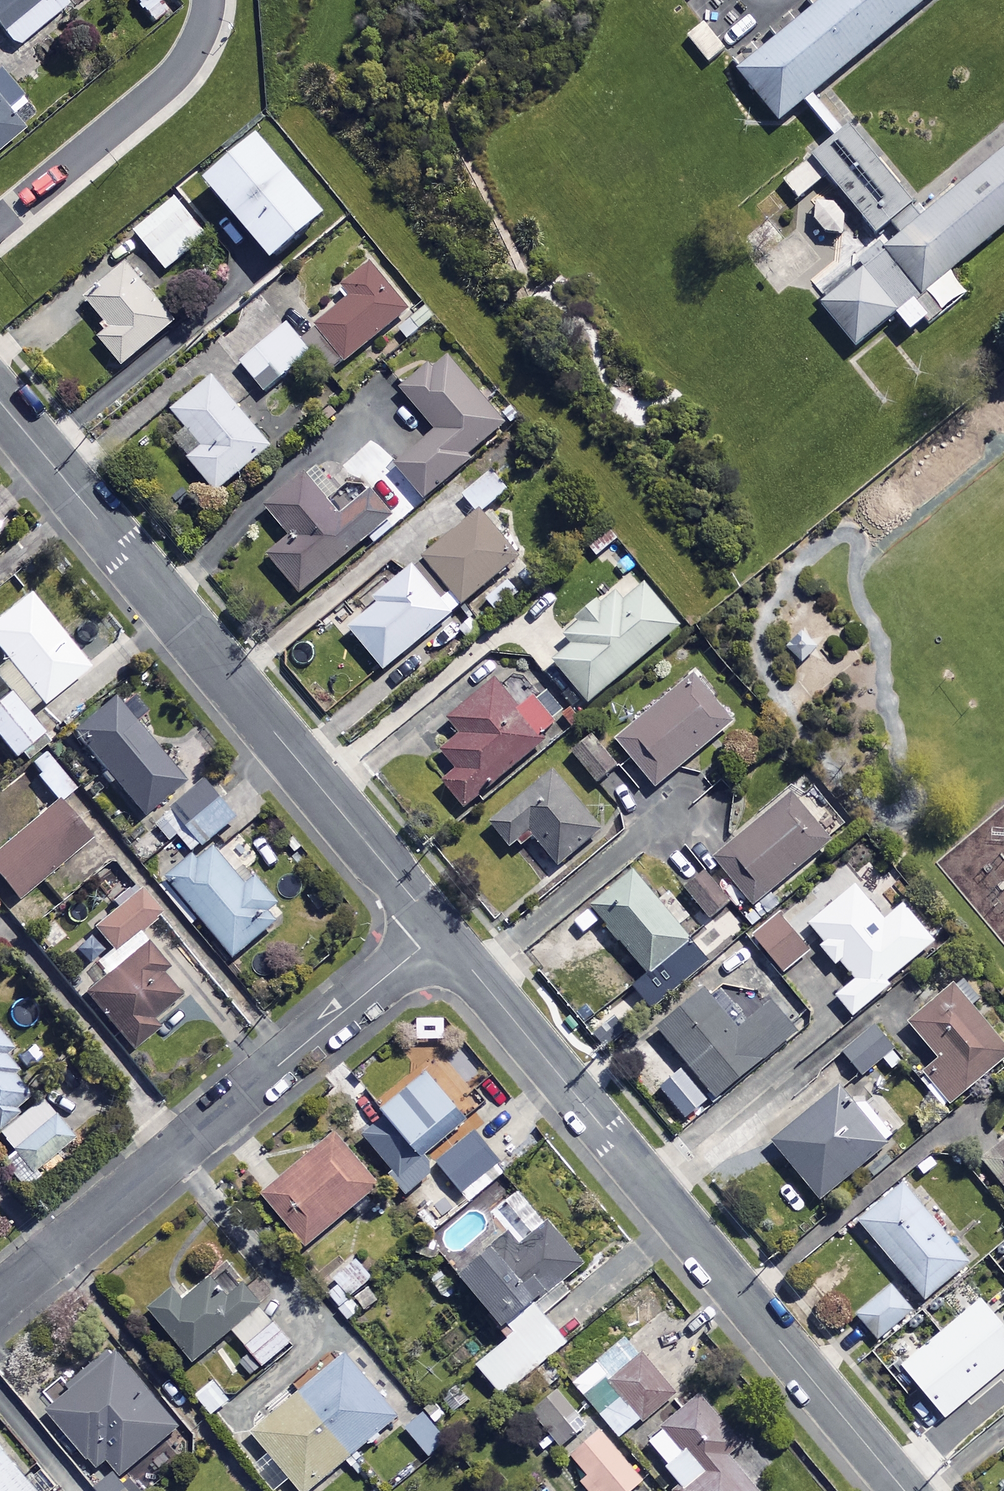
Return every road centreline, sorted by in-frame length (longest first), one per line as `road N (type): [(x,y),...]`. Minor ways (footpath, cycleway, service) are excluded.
road 1 (residential): [(905,1490),(441,932)]
road 2 (residential): [(441,932),(0,402)]
road 3 (residential): [(441,932),(0,1298)]

